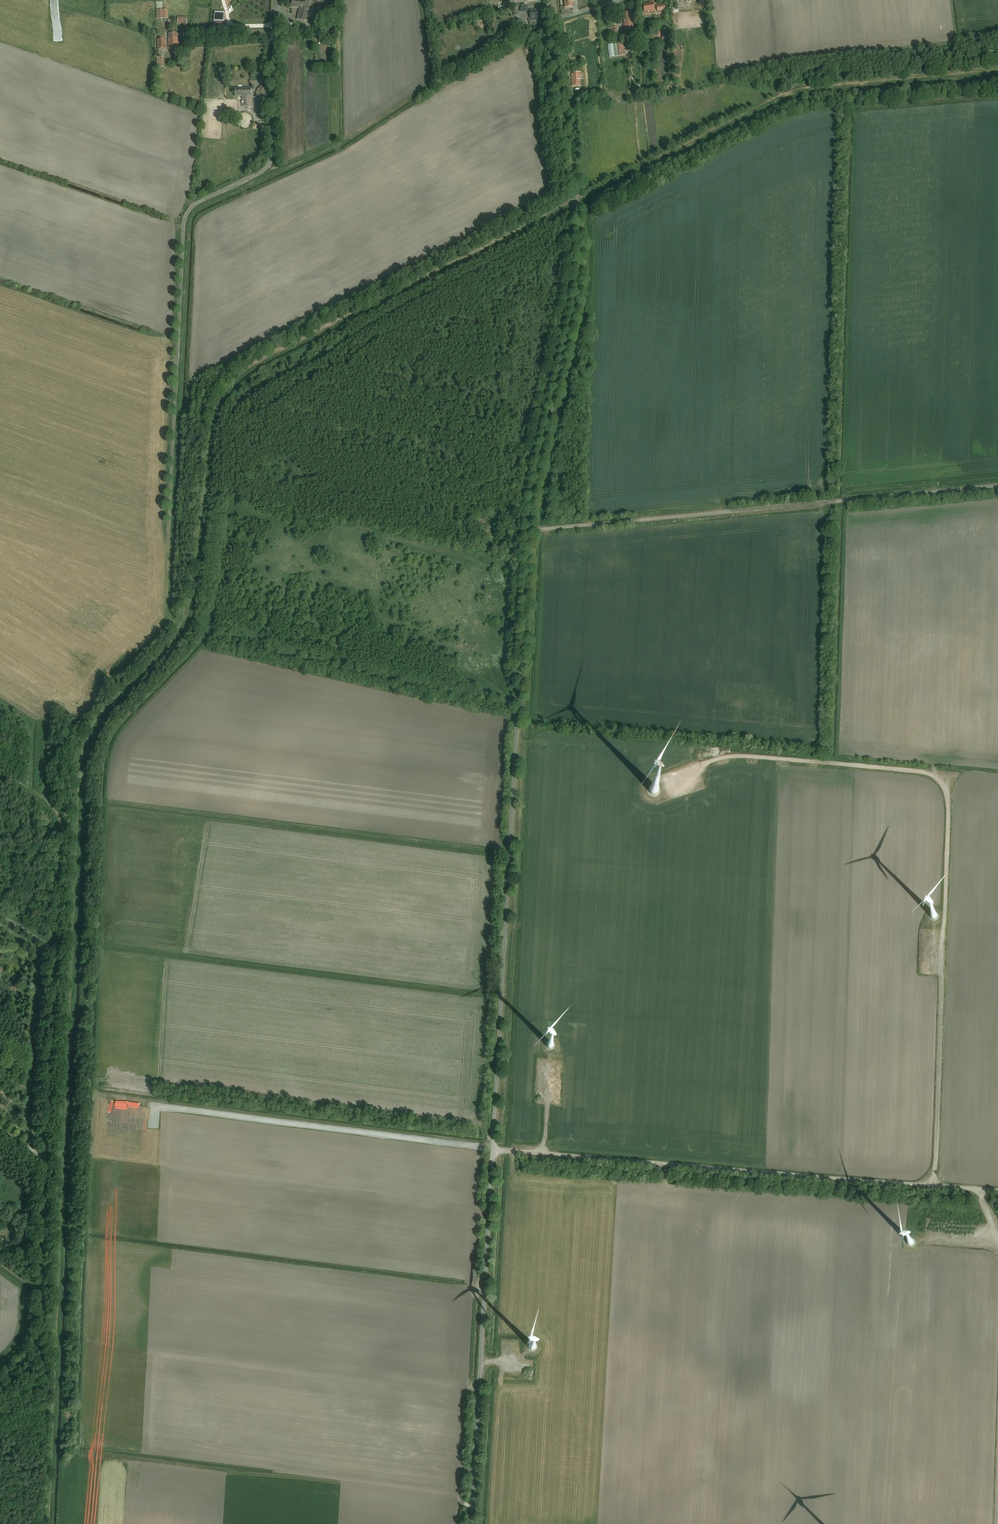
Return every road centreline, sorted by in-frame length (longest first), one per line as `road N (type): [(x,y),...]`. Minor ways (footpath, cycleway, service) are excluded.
road 1 (track): [(997,67),(776,95),(252,360),(213,415),(182,624)]
road 2 (track): [(529,528),(470,1523)]
road 3 (track): [(680,781),(694,767),(733,756),(939,776),(949,807),(935,1185)]
road 4 (unclassified): [(277,0),(272,160),(198,201),(185,220),(170,533)]
road 5 (unclassified): [(554,20),(576,200),(576,286),(529,528)]
road 6 (track): [(491,1148),(997,1192)]
road 7 (unclassified): [(997,485),(529,528)]
road 8 (unclassified): [(55,950),(38,1283)]
road 9 (unclassified): [(61,803),(55,950)]

